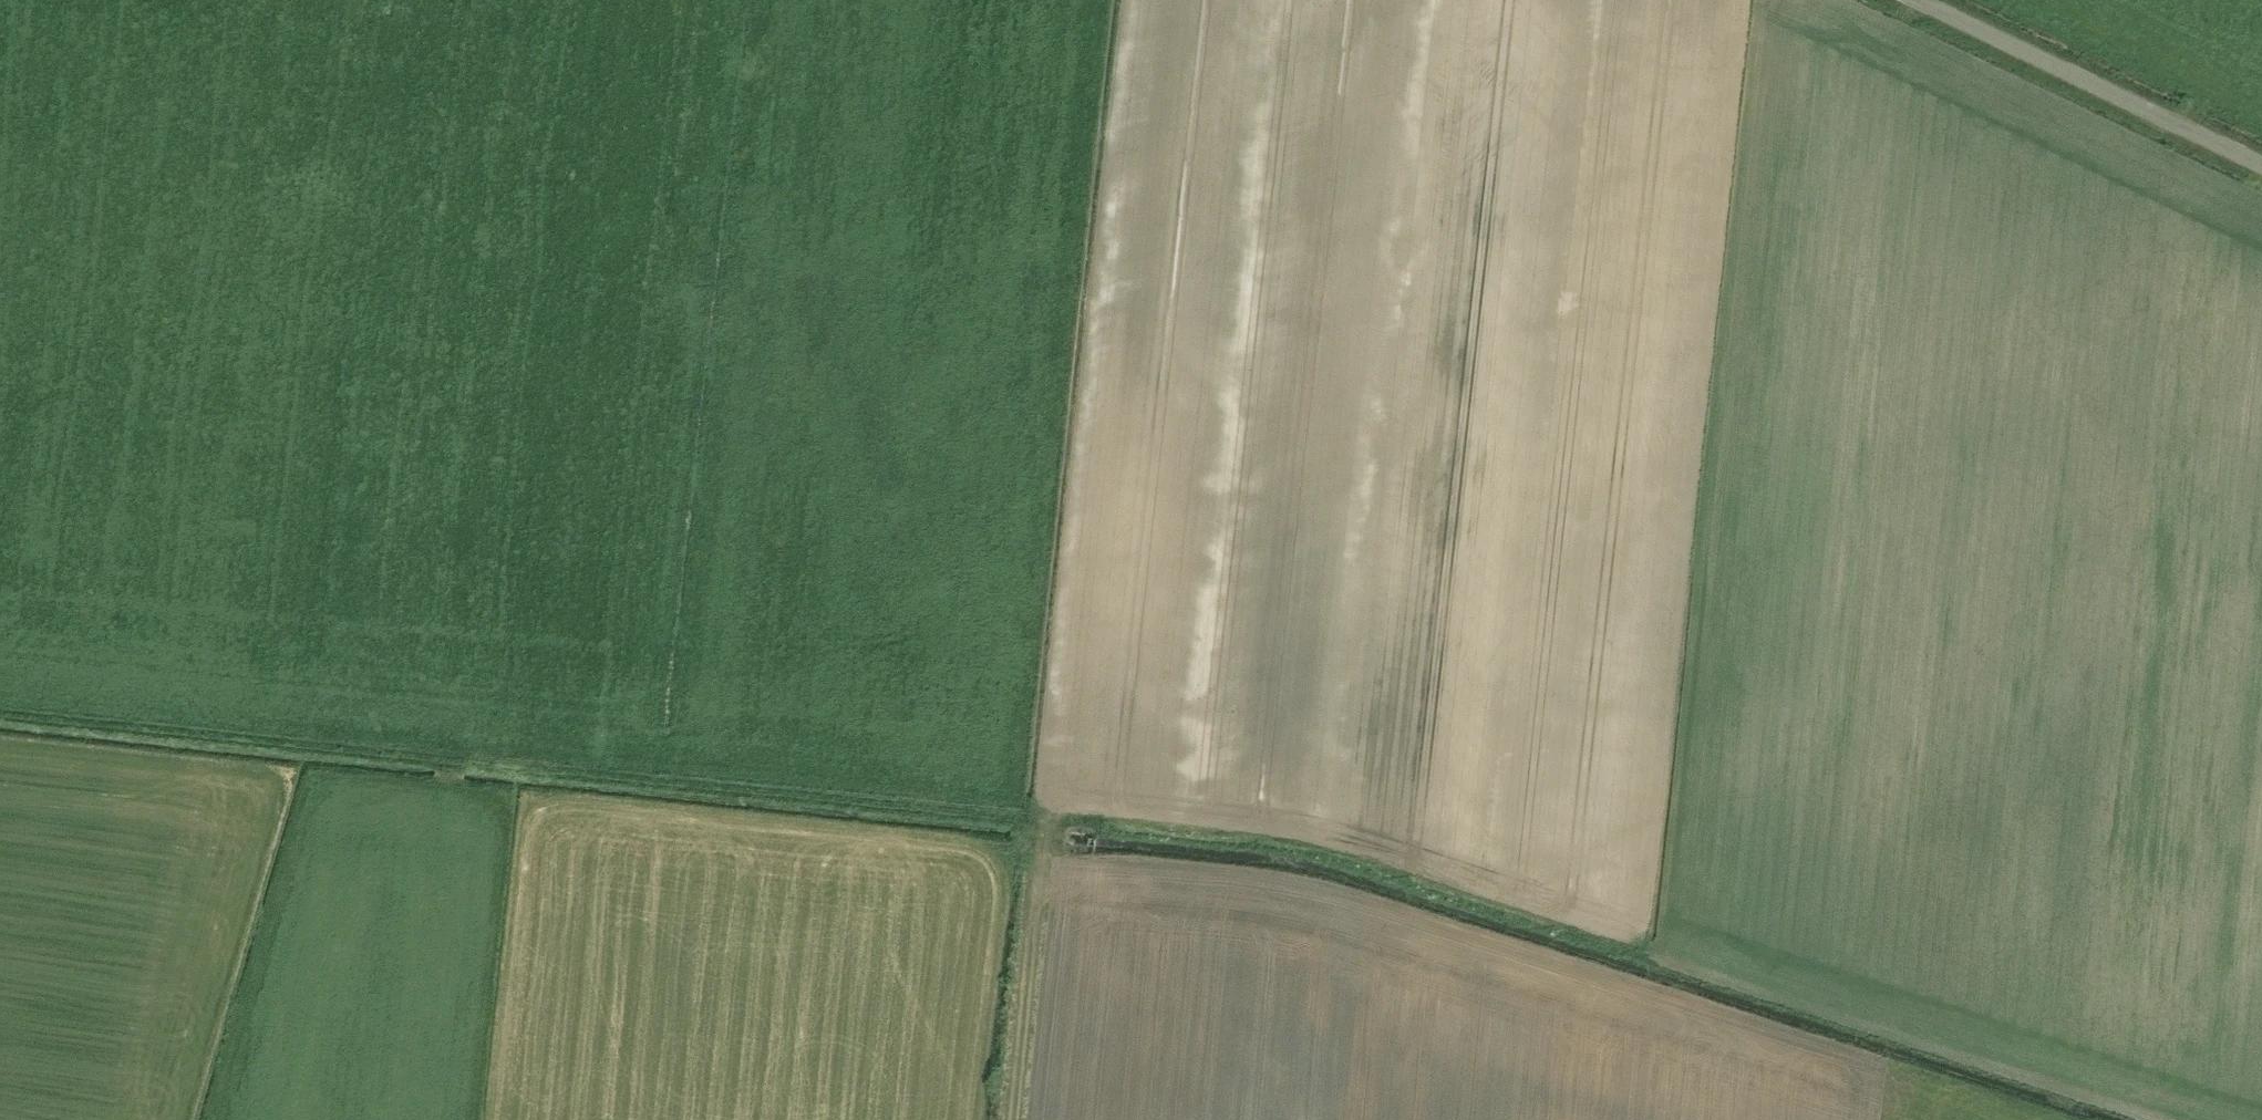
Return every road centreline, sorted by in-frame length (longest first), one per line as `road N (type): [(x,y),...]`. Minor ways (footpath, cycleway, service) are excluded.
road 1 (unclassified): [(2261,165),(1918,0)]
road 2 (track): [(1012,1119),(1051,810)]

